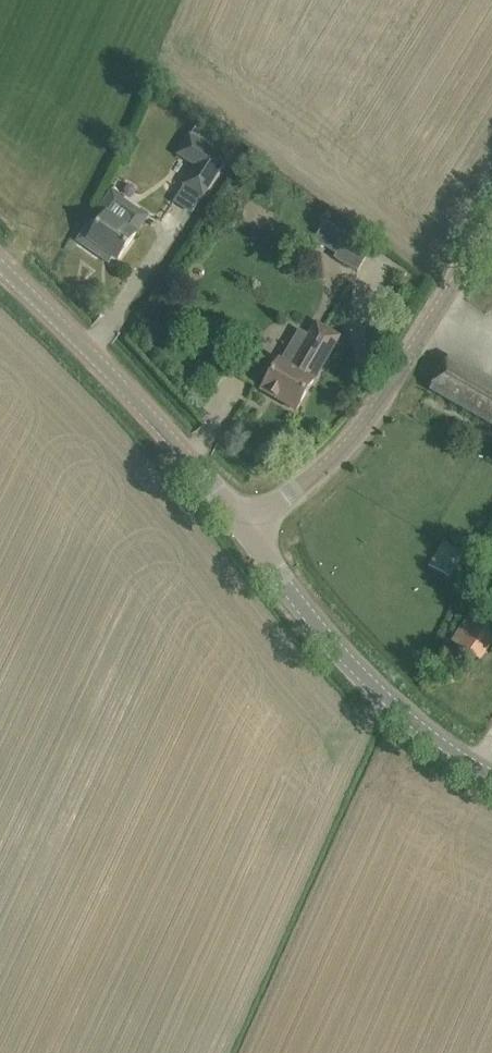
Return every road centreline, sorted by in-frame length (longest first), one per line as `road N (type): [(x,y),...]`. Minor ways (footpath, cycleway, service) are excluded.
road 1 (tertiary): [(246,527),(361,421),(491,209)]
road 2 (tertiary): [(246,527),(192,460),(0,274)]
road 3 (tertiary): [(491,772),(453,752),(369,684),(286,588),(246,527)]

